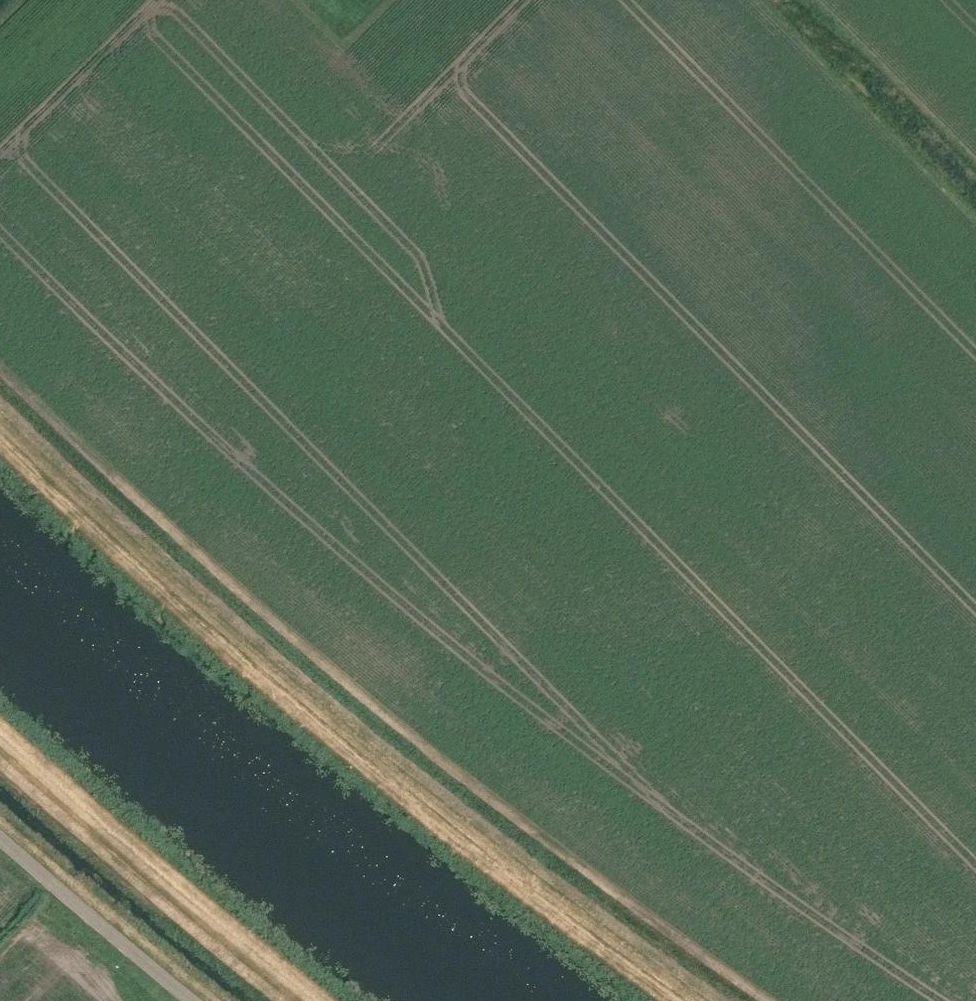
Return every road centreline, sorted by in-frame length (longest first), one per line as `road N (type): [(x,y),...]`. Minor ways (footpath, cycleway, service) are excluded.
road 1 (unclassified): [(194,1000),(0,838)]

